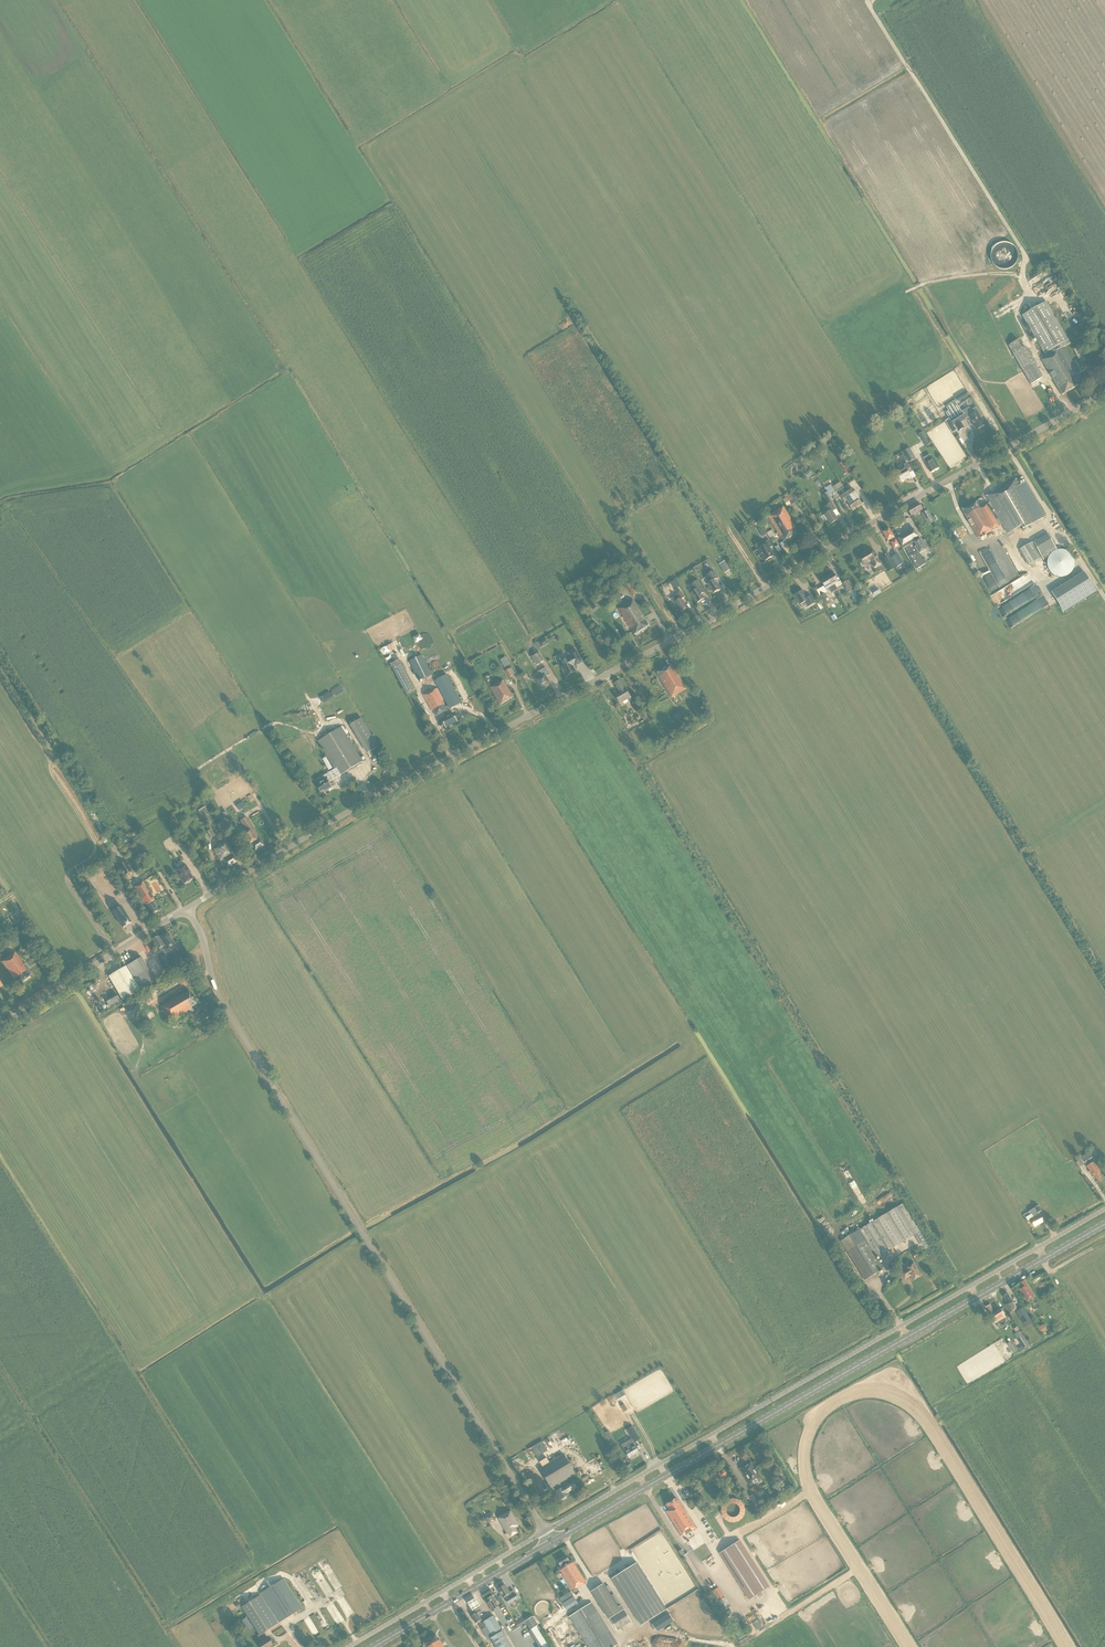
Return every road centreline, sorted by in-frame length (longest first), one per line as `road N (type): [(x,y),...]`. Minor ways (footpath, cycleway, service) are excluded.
road 1 (tertiary): [(1104,392),(187,910)]
road 2 (tertiary): [(187,910),(231,1018),(545,1531)]
road 3 (unclassified): [(545,1531),(349,1646)]
road 4 (tertiary): [(0,1026),(187,910)]
road 5 (primary): [(718,1445),(907,1337)]
road 6 (unclassified): [(712,1435),(900,1326)]
road 7 (primary): [(373,1646),(551,1542)]

